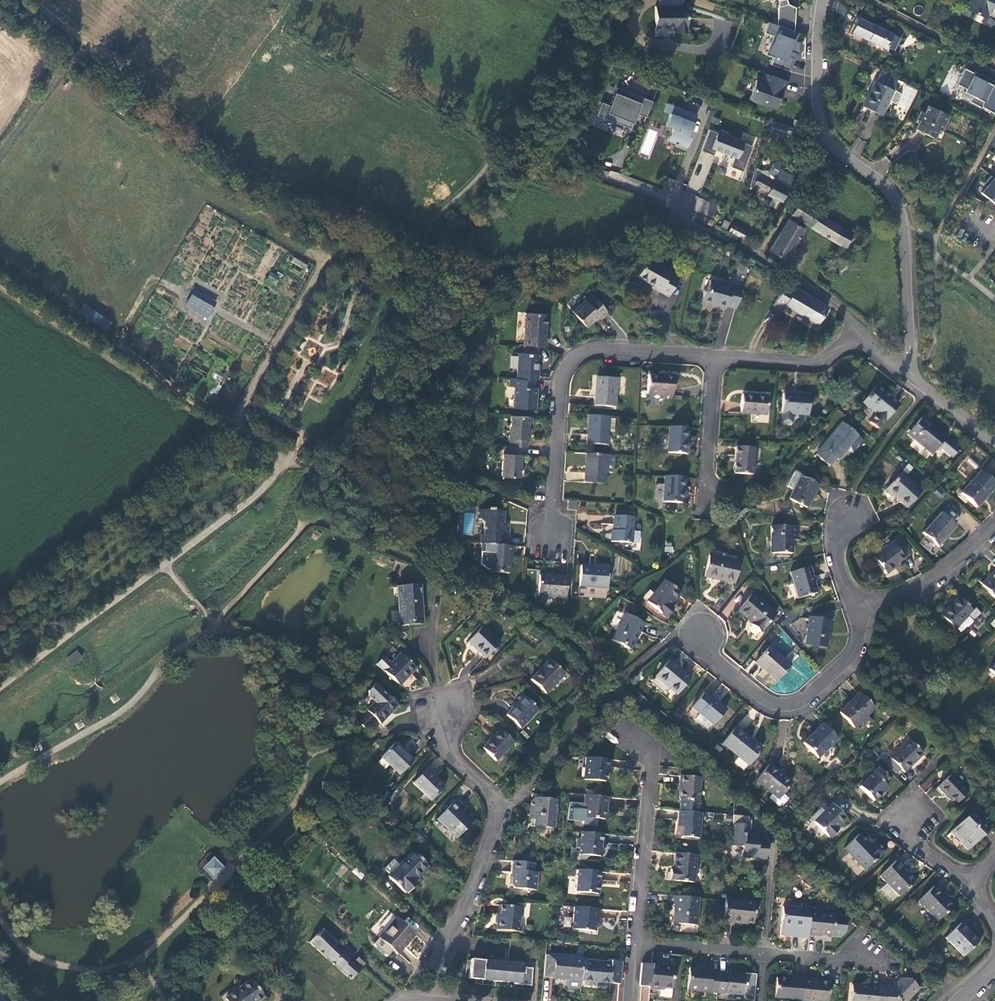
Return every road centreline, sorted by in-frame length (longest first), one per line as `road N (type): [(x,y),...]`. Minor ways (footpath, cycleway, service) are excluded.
road 1 (track): [(13,0),(257,202),(302,213),(425,275)]
road 2 (residential): [(912,375),(907,225),(895,198),(830,140),(820,109),(820,0)]
road 3 (residential): [(551,536),(559,385),(568,363),(590,351),(714,359)]
road 4 (residential): [(435,1000),(440,946),(462,915),(502,813),(449,749),(451,710)]
road 5 (track): [(0,261),(235,424)]
road 6 (track): [(425,275),(599,260),(671,218)]
road 7 (residential): [(702,635),(757,694),(779,705),(801,703),(851,659),(863,607)]
road 8 (residential): [(671,218),(763,252),(843,313),(852,339)]
road 9 (residential): [(635,942),(652,759),(623,736)]
road 10 (residential): [(863,607),(910,594),(994,525)]
road 11 (residential): [(714,359),(820,363),(852,339)]
road 12 (residential): [(704,493),(714,359)]
road 13 (residential): [(635,942),(764,953)]
road 14 (track): [(76,57),(0,159)]

